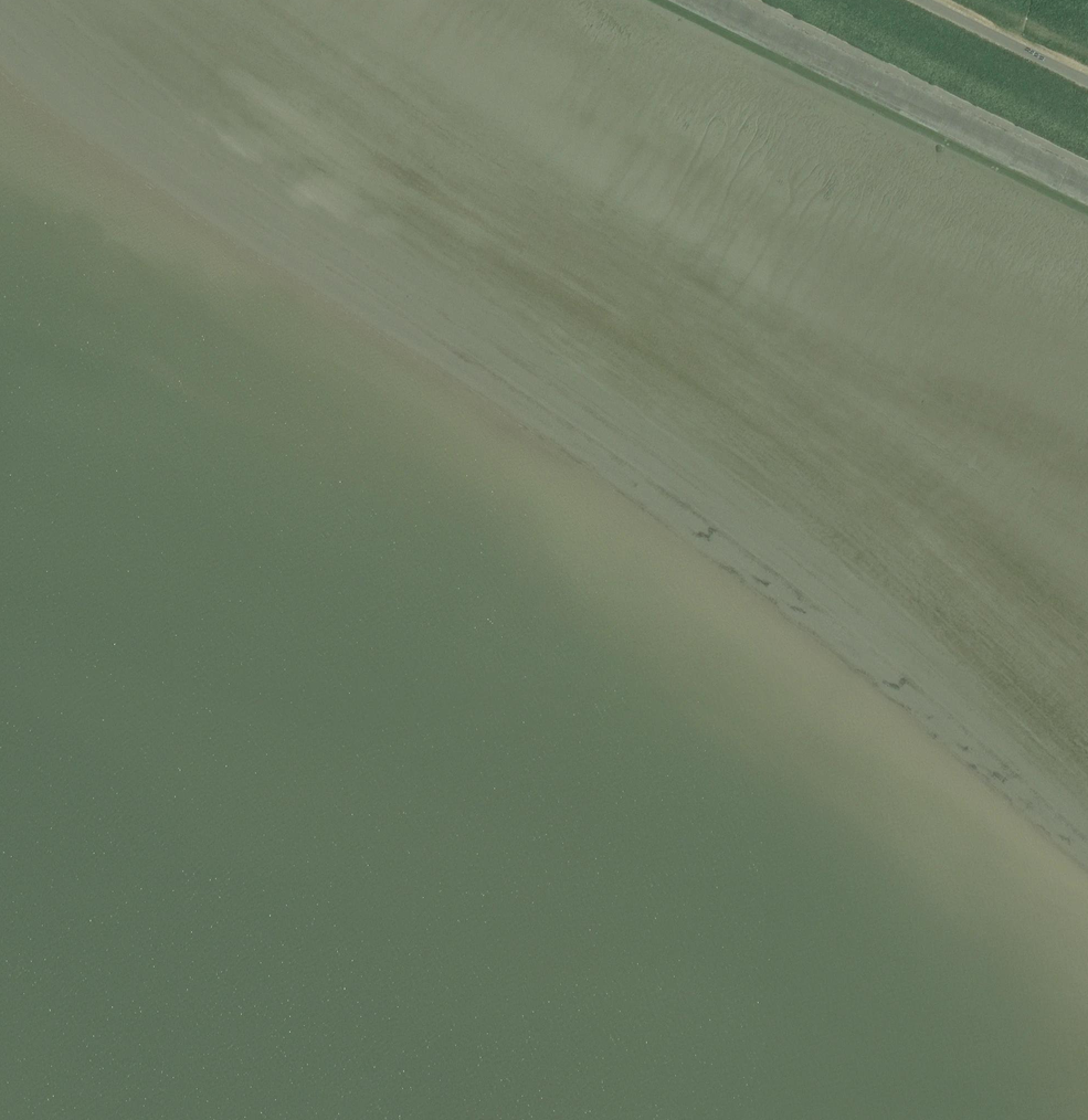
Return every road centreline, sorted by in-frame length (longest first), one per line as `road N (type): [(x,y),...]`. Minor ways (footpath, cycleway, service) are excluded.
road 1 (unclassified): [(1087,77),(930,0)]

